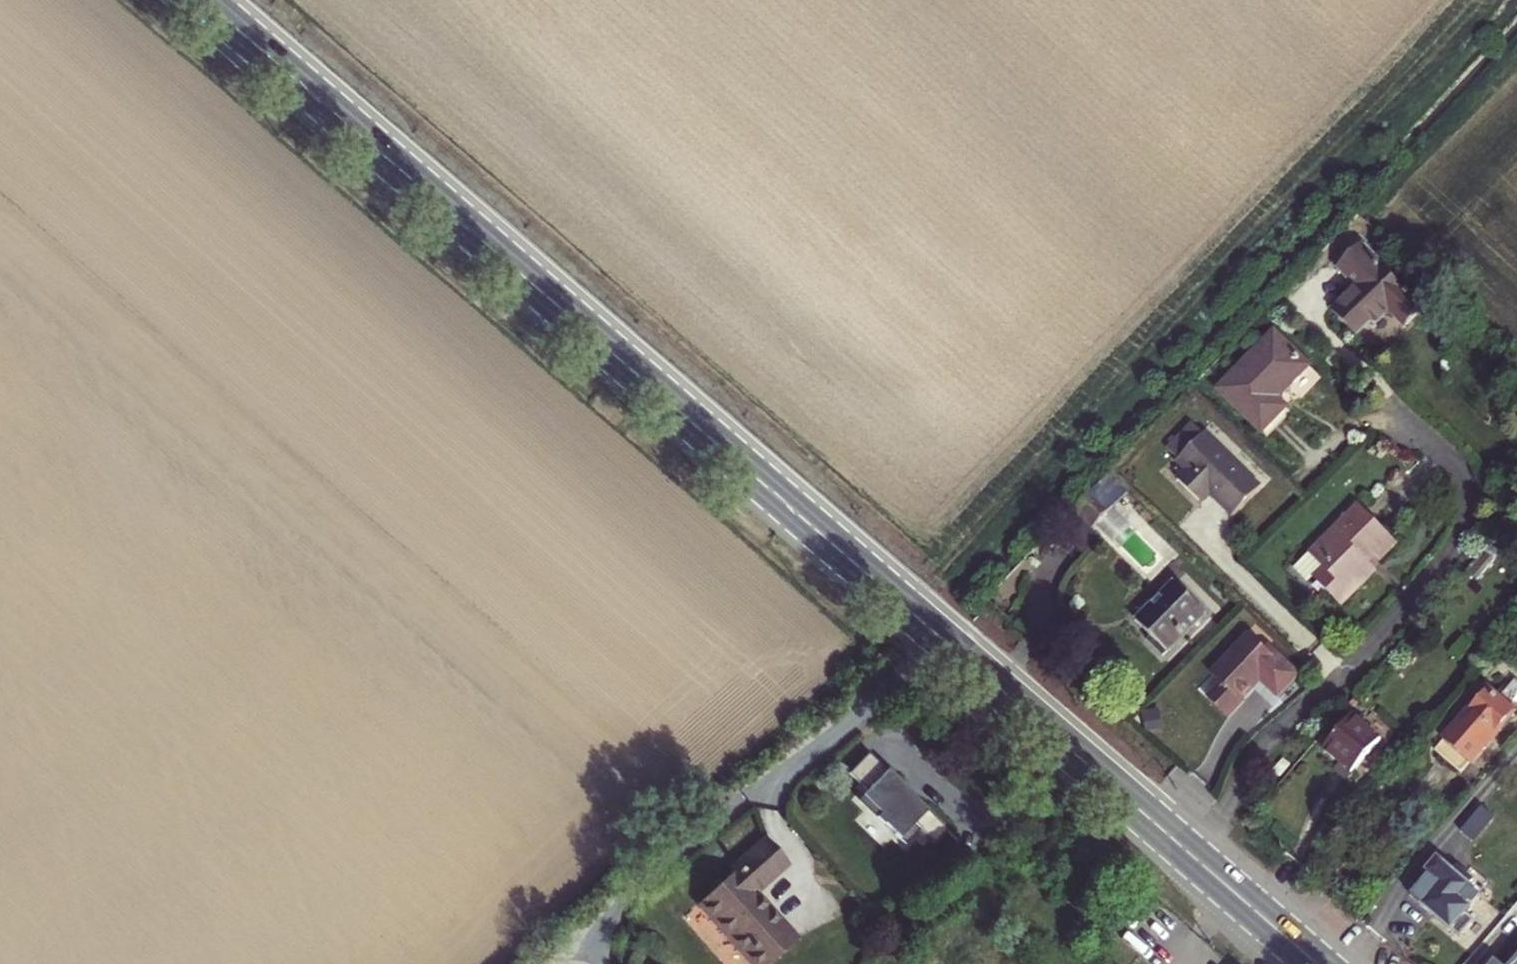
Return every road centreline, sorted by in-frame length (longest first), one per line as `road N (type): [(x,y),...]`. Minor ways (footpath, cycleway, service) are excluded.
road 1 (primary): [(1318,963),(202,0)]

